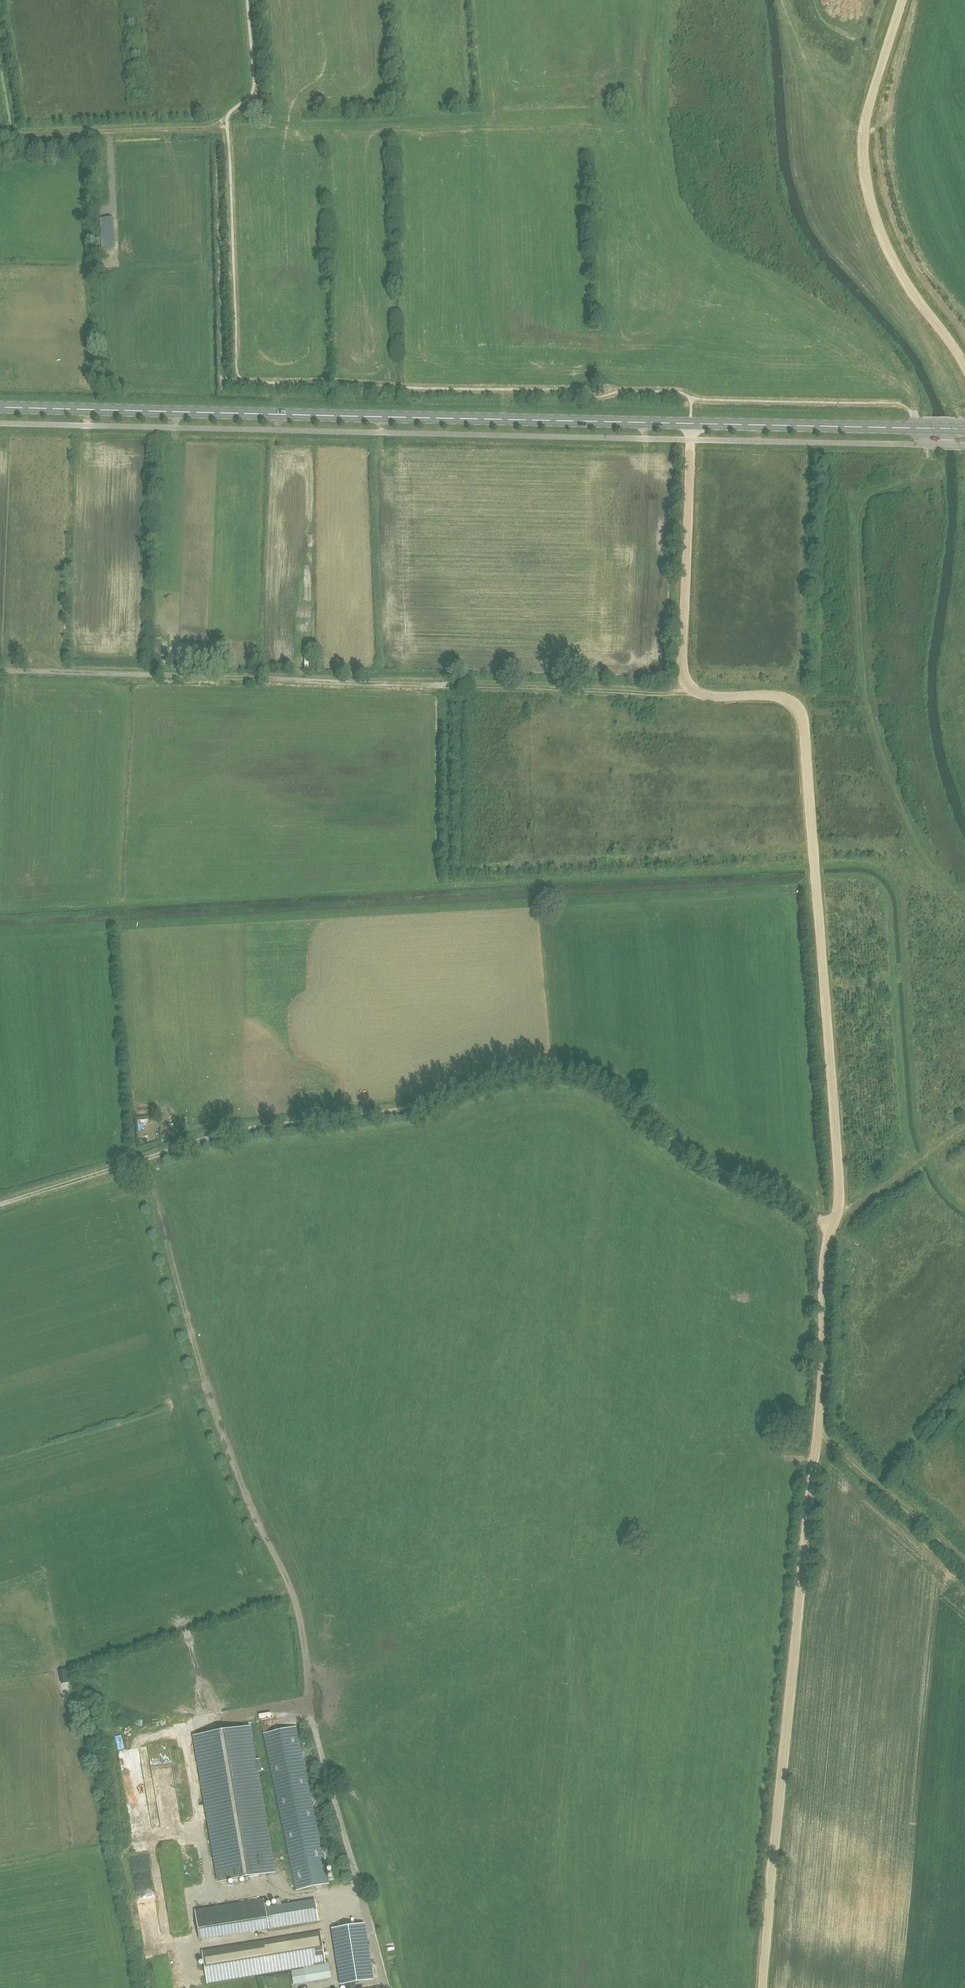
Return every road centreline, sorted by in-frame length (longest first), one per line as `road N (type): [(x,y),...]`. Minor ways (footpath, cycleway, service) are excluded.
road 1 (secondary): [(964,429),(0,407)]
road 2 (track): [(826,1227),(706,1165),(619,1094),(589,1079),(534,1073),(402,1112),(181,1144),(0,1204)]
road 3 (track): [(142,1160),(227,1462),(297,1600),(313,1726),(388,1987)]
road 4 (track): [(679,694),(0,672)]
road 5 (track): [(587,114),(0,136)]
road 6 (track): [(815,1431),(764,1987)]
road 7 (track): [(826,1227),(839,1219),(838,1200),(812,850)]
road 8 (track): [(868,110),(868,191),(888,249),(964,362)]
road 9 (track): [(812,850),(796,702),(679,694)]
road 10 (track): [(691,440),(679,694)]
road 11 (track): [(826,1227),(815,1431)]
road 12 (track): [(815,1431),(964,1563)]
road 13 (track): [(964,1127),(839,1219)]

